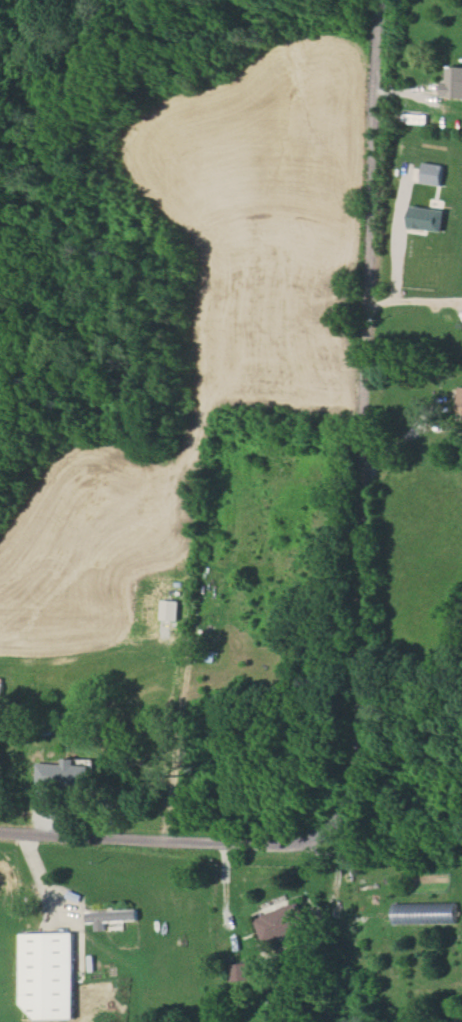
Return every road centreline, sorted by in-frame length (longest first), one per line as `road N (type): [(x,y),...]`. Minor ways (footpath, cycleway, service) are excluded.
road 1 (residential): [(356,777),(382,0)]
road 2 (residential): [(0,827),(297,842),(341,816),(356,777)]

